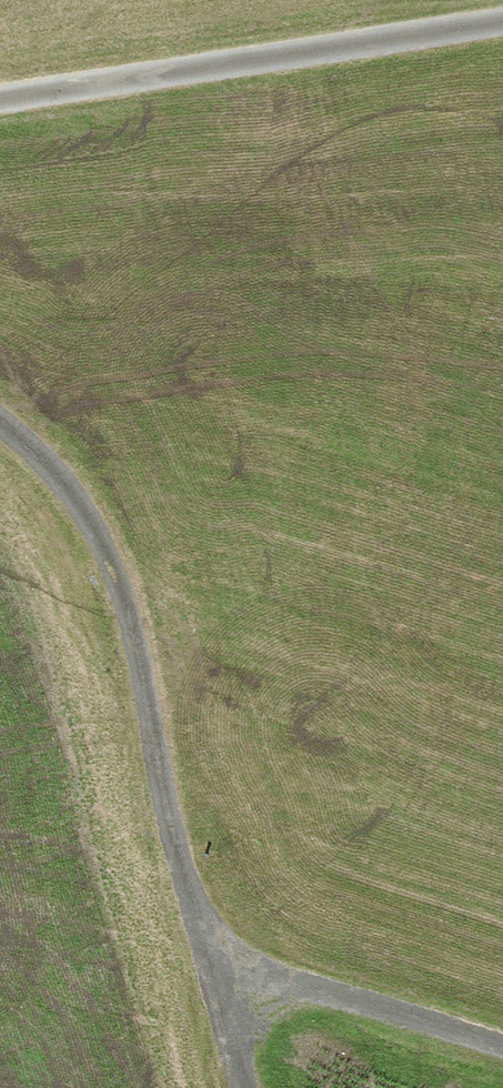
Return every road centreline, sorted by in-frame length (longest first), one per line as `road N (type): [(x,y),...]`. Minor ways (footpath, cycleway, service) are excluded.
road 1 (track): [(502,1051),(376,1011),(235,983),(178,870),(135,727),(119,612),(89,525),(0,426)]
road 2 (track): [(502,37),(0,98)]

